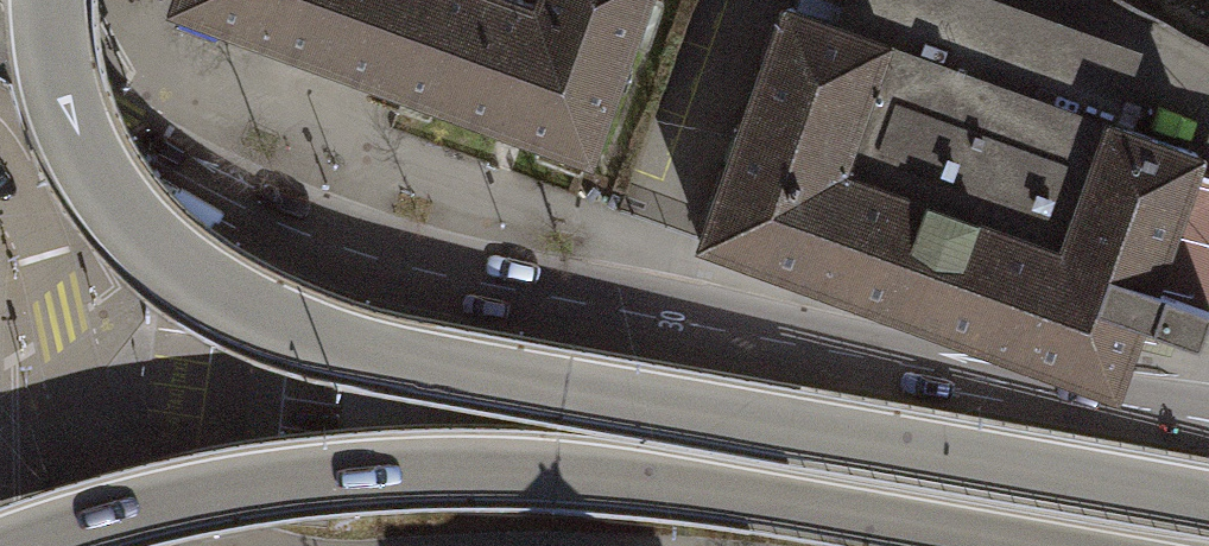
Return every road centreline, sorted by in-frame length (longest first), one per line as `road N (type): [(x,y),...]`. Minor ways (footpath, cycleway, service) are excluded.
road 1 (tertiary): [(1208,500),(452,367),(264,322),(157,256),(100,172),(54,53),(54,0)]
road 2 (tertiary): [(1208,424),(476,285),(306,237),(47,112),(0,79)]
road 3 (tertiary): [(10,545),(255,485),(486,471),(742,494),(1042,545)]
road 4 (tertiary): [(0,174),(35,231),(84,405),(128,482),(181,529),(226,545)]

